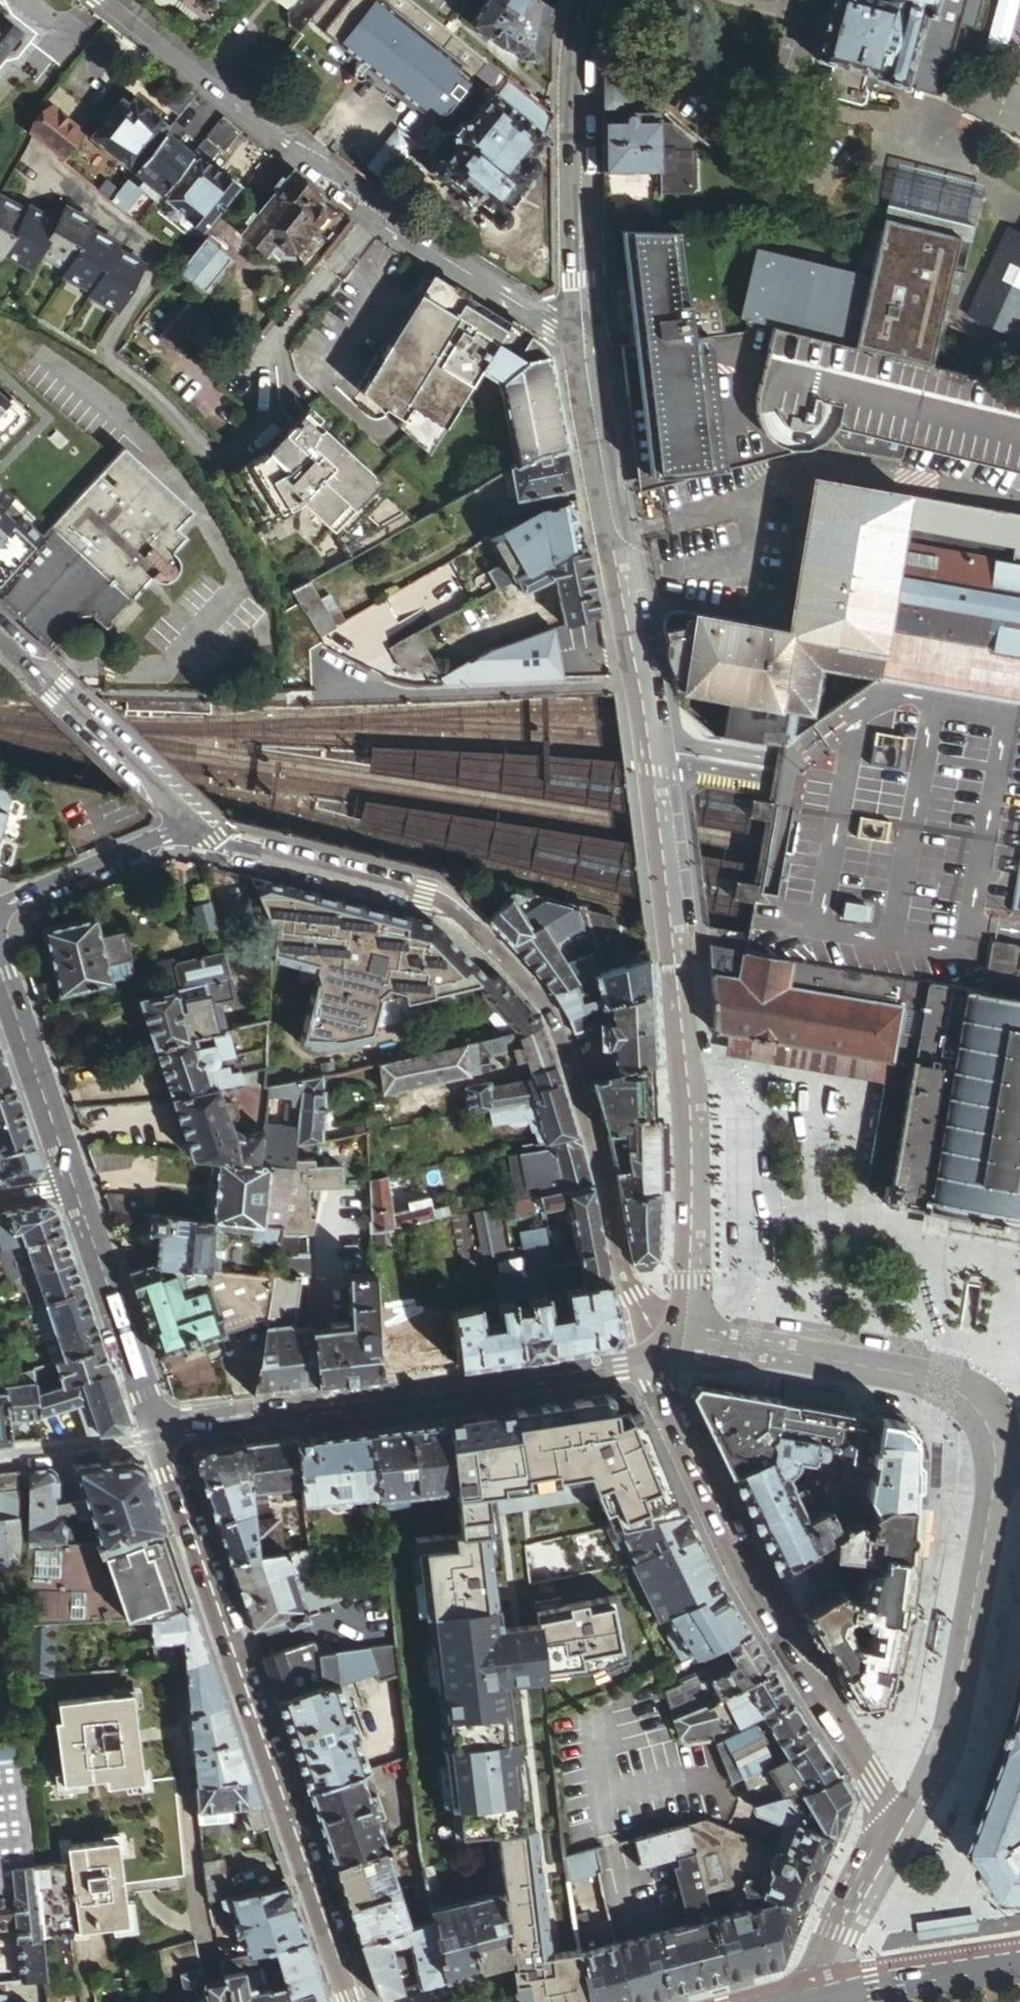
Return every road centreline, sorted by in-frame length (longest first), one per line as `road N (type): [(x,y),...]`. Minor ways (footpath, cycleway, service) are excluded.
road 1 (residential): [(672,1343),(620,1272),(592,1130),(557,1036),(538,997),(500,954),(436,897),(187,824)]
road 2 (tertiary): [(350,2001),(158,1433)]
road 3 (tertiary): [(584,350),(589,430),(641,691),(673,941)]
road 4 (tertiary): [(672,1343),(658,1385),(734,1554),(901,1825)]
road 5 (tertiary): [(672,1343),(621,1365),(512,1386),(158,1433)]
road 6 (residential): [(673,941),(692,1163),(690,1292),(672,1343)]
road 7 (residential): [(672,1343),(750,1345),(941,1380),(968,1396),(988,1424),(996,1491)]
road 8 (tertiary): [(582,0),(567,204),(571,291),(584,350)]
road 9 (unclassified): [(370,221),(97,0)]
road 10 (residential): [(996,1491),(949,1729),(901,1825)]
road 11 (residential): [(187,824),(184,812),(0,637)]
road 12 (tertiary): [(158,1433),(75,1187)]
road 13 (unclassified): [(370,221),(584,350)]
road 14 (tertiary): [(75,1187),(0,969)]
road 15 (primary): [(1019,1961),(812,1997)]
road 16 (residential): [(0,909),(187,824)]
road 17 (tertiary): [(901,1825),(850,1908),(812,1997)]
road 18 (residential): [(158,1433),(128,1448),(0,1463)]

